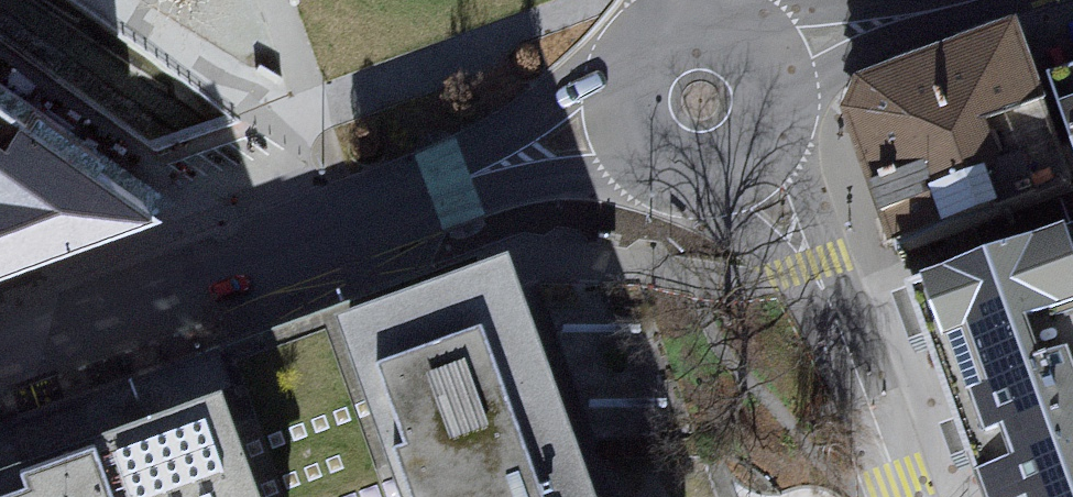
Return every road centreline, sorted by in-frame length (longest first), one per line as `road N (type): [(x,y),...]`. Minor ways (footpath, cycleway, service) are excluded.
road 1 (residential): [(349,224),(0,355)]
road 2 (residential): [(902,496),(811,269),(742,168)]
road 3 (residential): [(628,126),(349,224)]
road 4 (residential): [(771,67),(735,31),(710,25),(667,32),(630,72),(628,126)]
road 5 (residential): [(955,0),(771,67)]
road 6 (residential): [(628,126),(654,163),(675,174),(697,179),(742,168)]

